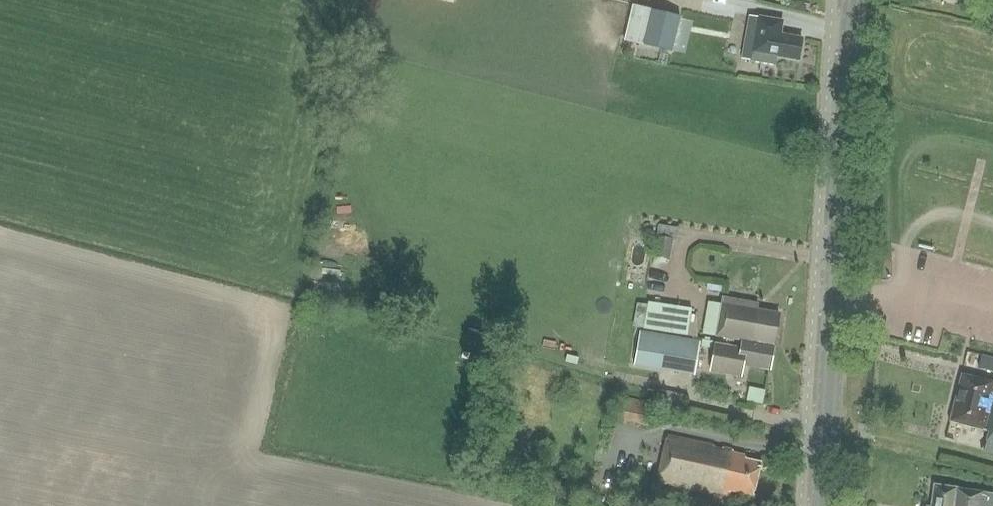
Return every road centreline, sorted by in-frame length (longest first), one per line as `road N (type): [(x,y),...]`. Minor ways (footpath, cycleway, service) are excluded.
road 1 (secondary): [(822,505),(855,0)]

